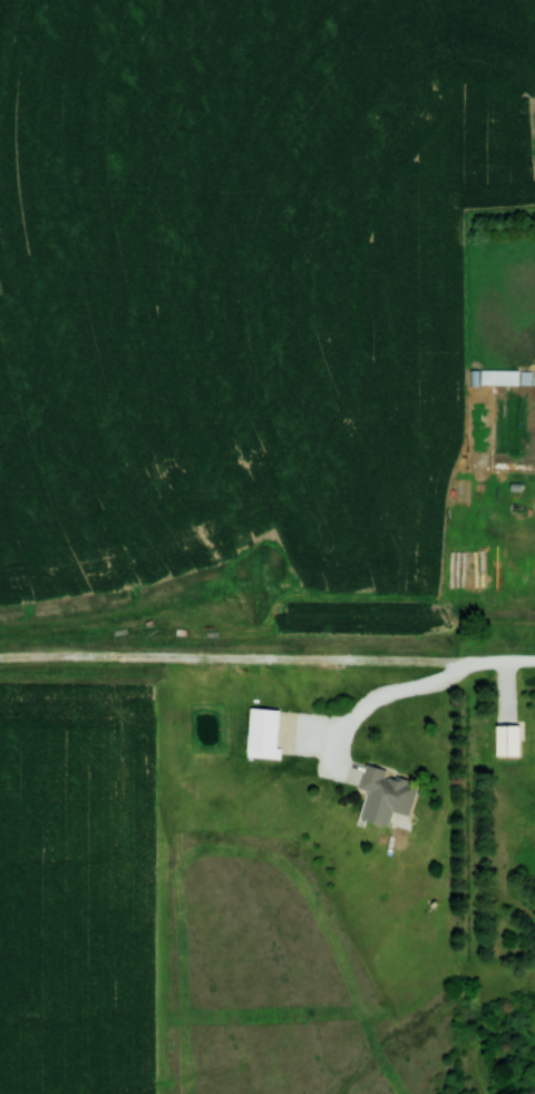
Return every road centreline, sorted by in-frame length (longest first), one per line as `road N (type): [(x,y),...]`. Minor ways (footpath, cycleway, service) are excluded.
road 1 (residential): [(534,663),(0,661)]

